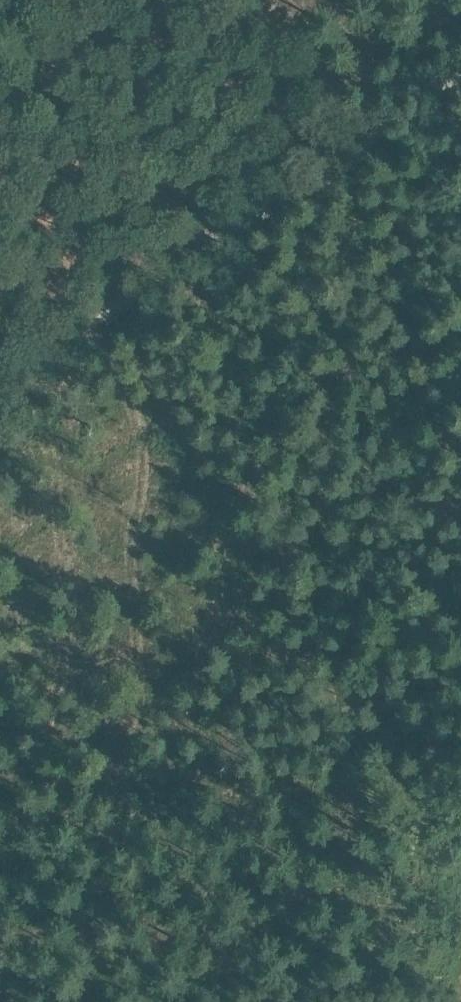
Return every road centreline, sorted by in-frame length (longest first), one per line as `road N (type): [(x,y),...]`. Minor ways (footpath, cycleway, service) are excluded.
road 1 (track): [(460,93),(240,222),(0,380)]

